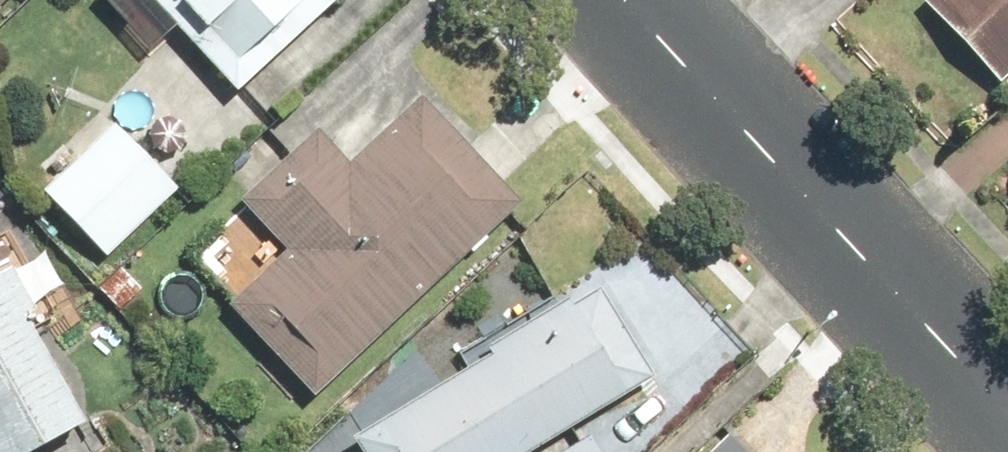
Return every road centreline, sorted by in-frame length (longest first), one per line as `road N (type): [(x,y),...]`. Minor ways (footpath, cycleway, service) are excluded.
road 1 (tertiary): [(626,0),(1007,402)]

